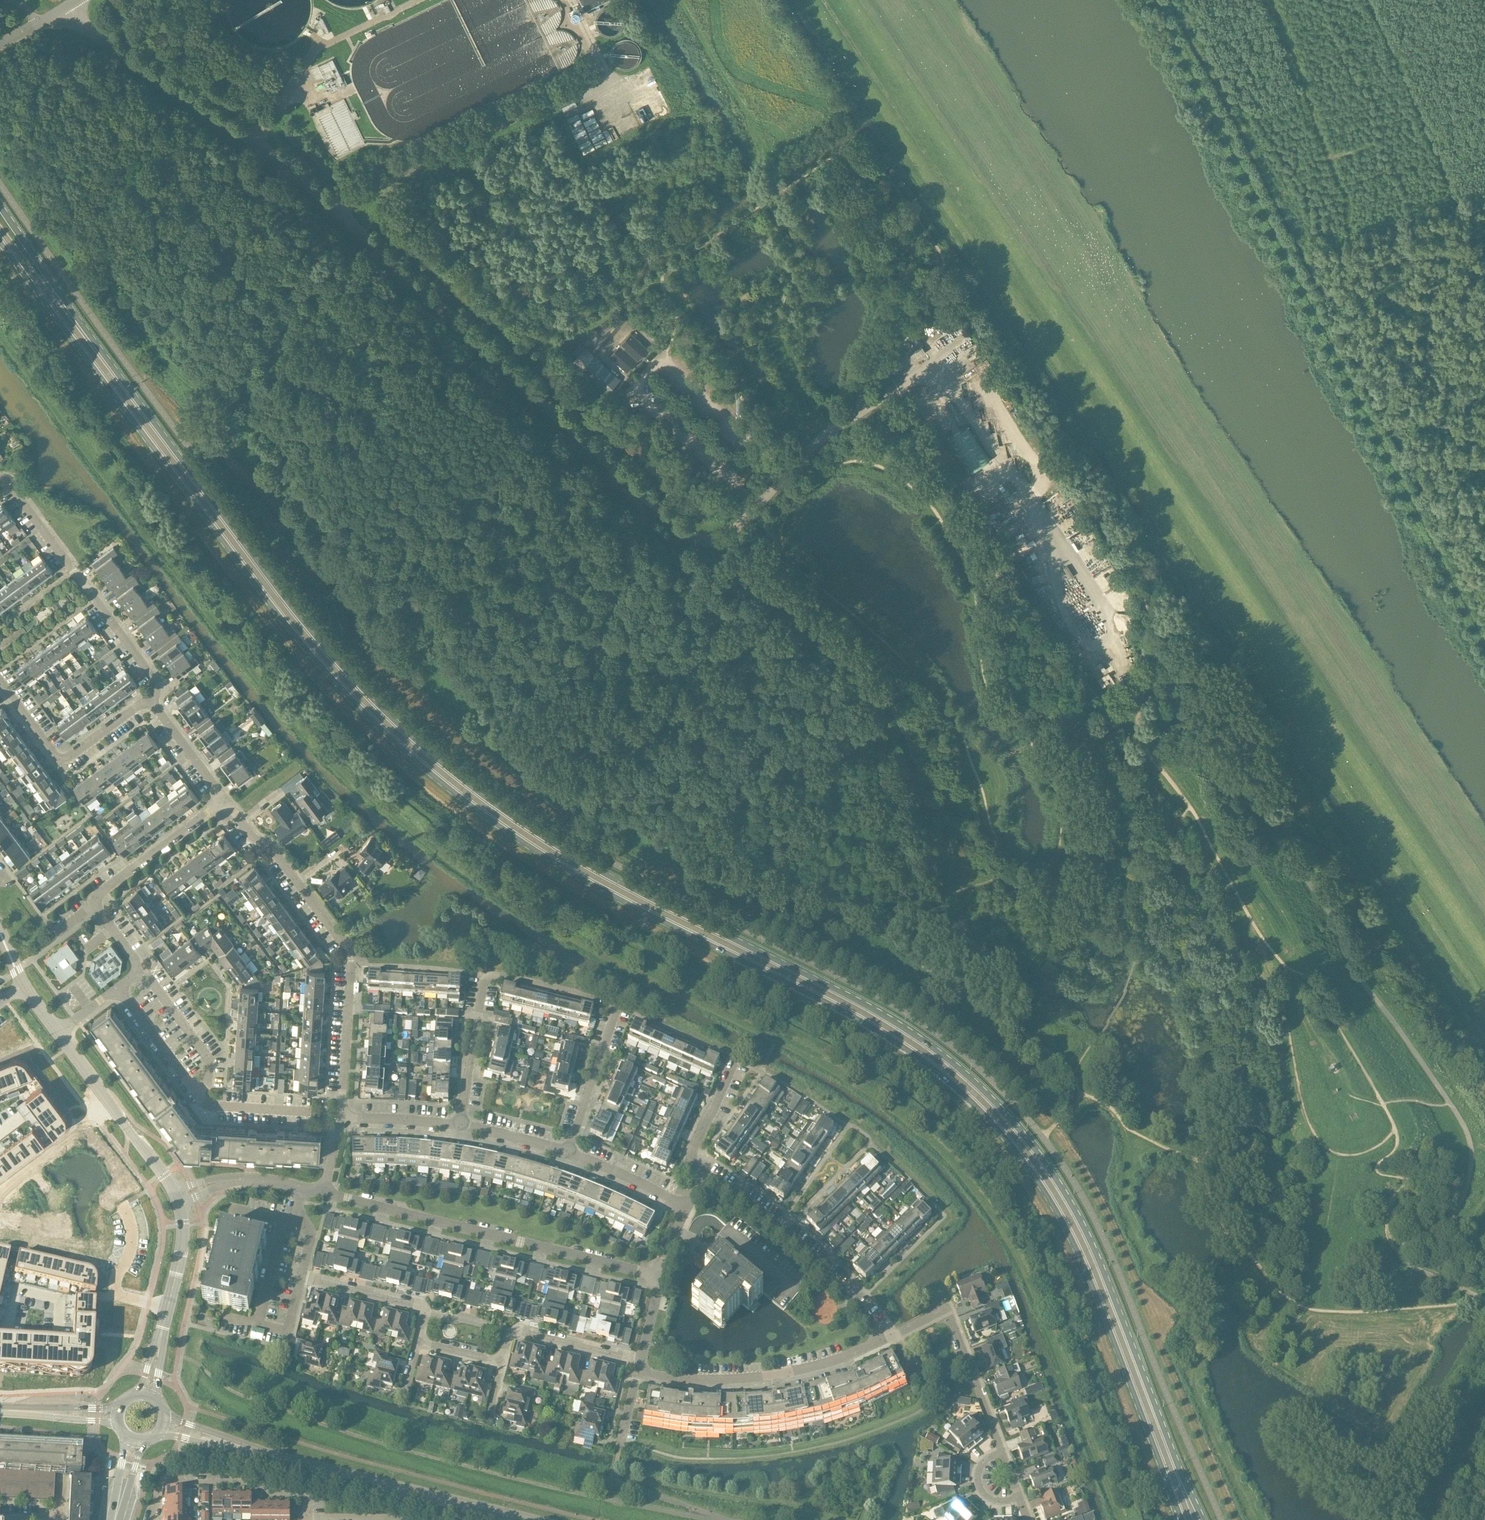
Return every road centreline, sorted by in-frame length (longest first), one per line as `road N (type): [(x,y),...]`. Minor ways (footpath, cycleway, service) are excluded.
road 1 (secondary): [(69,318),(288,614),(428,761),(567,861),(906,1038),(994,1112),(1045,1176),(1083,1243),(1179,1489)]
road 2 (track): [(1484,979),(824,0)]
road 3 (unclassified): [(62,9),(338,209),(629,482),(704,542),(719,541),(823,437),(896,387)]
road 4 (track): [(1153,0),(1484,639)]
road 5 (residential): [(563,1153),(615,1005),(504,975),(477,973),(457,1126)]
road 6 (residential): [(338,1118),(348,957),(272,847),(222,799)]
road 7 (residential): [(660,1277),(323,1192)]
road 8 (residential): [(153,701),(159,686),(0,480)]
road 9 (residential): [(637,1372),(761,1377),(879,1341)]
road 10 (residential): [(879,1341),(781,1219),(708,1174)]
road 11 (tertiary): [(527,1519),(303,1465)]
road 12 (residential): [(153,701),(59,762),(0,678)]
road 13 (residential): [(1001,1451),(946,1308),(894,1335)]
road 14 (residential): [(153,1519),(160,1488),(173,1481),(253,1482),(265,1492),(308,1495),(308,1516)]
road 15 (residential): [(295,1219),(282,1229),(257,1324),(287,1332),(300,1278)]
road 16 (track): [(1272,0),(1334,174)]
road 17 (residential): [(300,1278),(427,1310),(418,1342)]
road 18 (residential): [(503,1362),(512,1330),(639,1362)]
road 19 (residential): [(95,901),(222,799)]
road 20 (residential): [(201,1101),(209,1059),(140,967)]
road 21 (residential): [(168,1308),(113,1297),(132,1238),(121,1206)]
road 22 (tertiary): [(158,1431),(303,1465)]
road 23 (tertiary): [(303,1465),(164,1415)]
road 24 (unclassified): [(178,1200),(92,1082)]
road 25 (residential): [(690,1208),(563,1153)]
road 26 (residential): [(114,995),(201,1101)]
road 27 (secondary): [(69,318),(0,204)]
road 28 (residential): [(708,1174),(691,1154),(736,1060)]
road 29 (residential): [(302,1187),(230,1180),(178,1200)]

